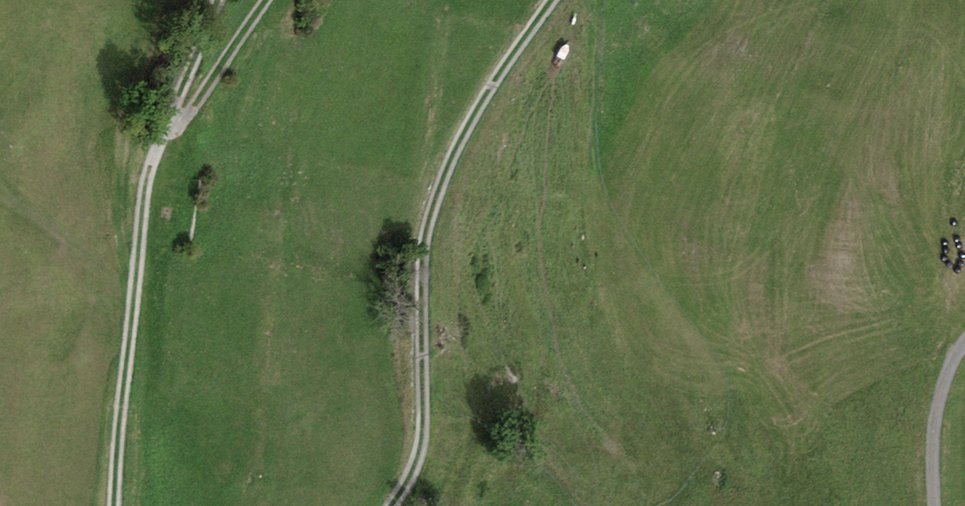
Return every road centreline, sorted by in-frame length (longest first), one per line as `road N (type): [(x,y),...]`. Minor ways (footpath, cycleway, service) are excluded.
road 1 (track): [(557,0),(485,104),(433,214),(427,421),(398,505)]
road 2 (track): [(115,505),(147,173),(212,0)]
road 3 (track): [(164,129),(181,121),(263,0)]
road 4 (residential): [(938,505),(933,453),(941,408),(964,351)]

